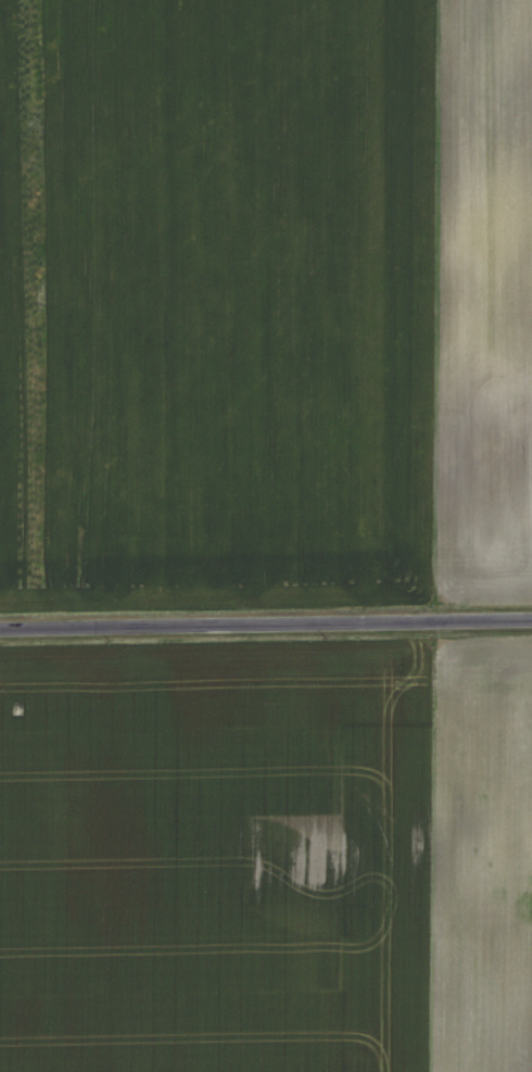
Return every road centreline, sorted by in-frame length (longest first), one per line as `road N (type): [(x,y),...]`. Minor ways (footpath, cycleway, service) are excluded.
road 1 (residential): [(0,635),(531,621)]

